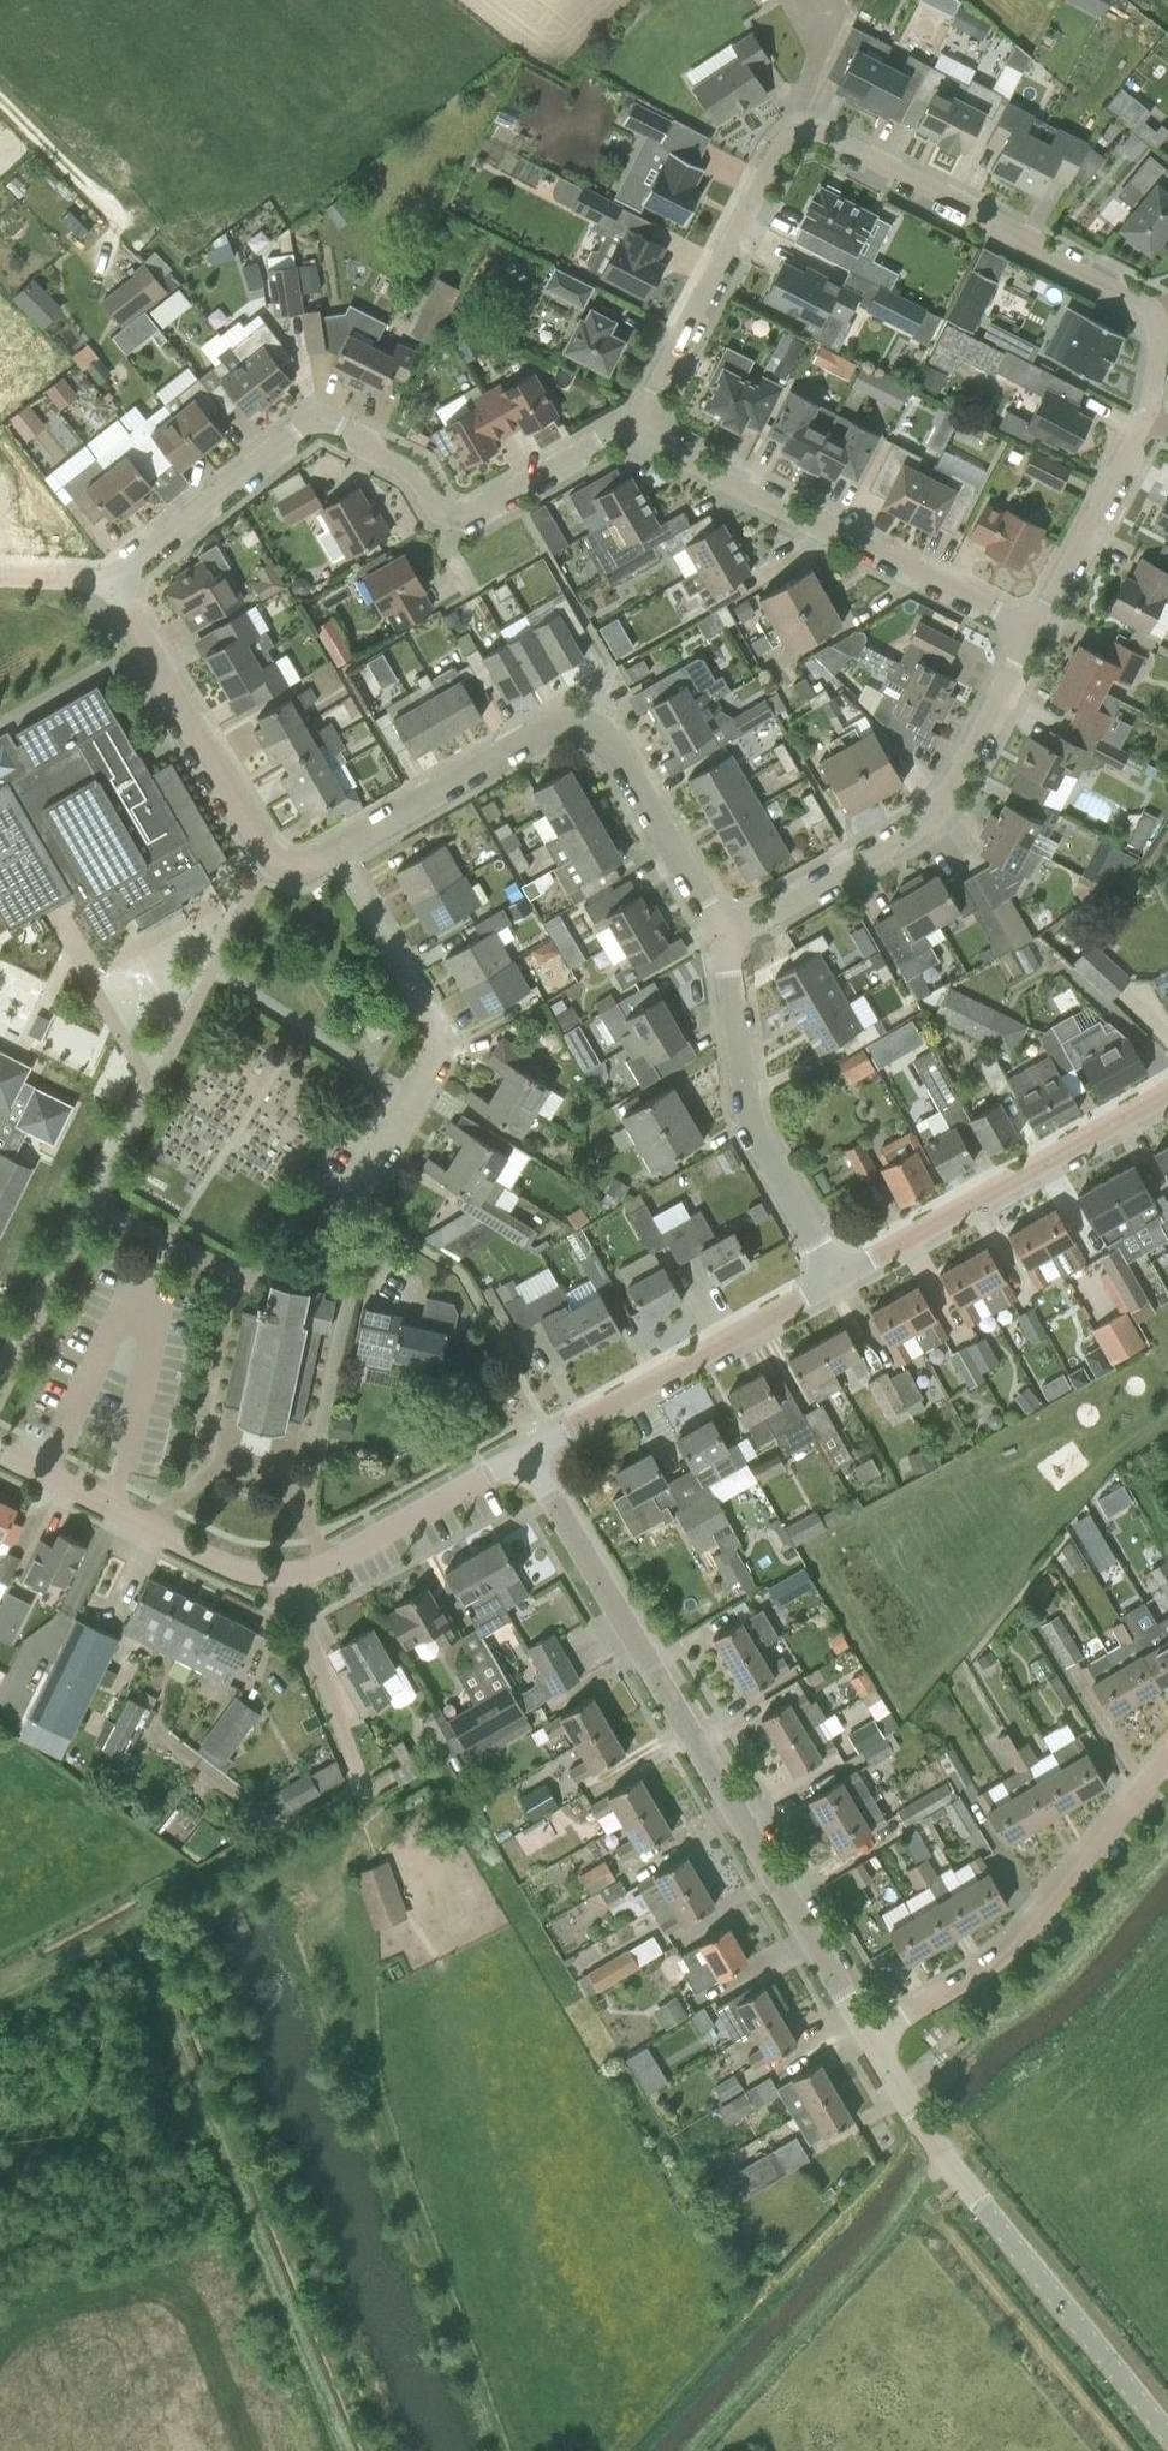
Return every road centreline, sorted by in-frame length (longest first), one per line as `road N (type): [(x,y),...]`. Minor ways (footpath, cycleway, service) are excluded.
road 1 (residential): [(1161,323),(799,130),(640,438)]
road 2 (unclassified): [(872,2043),(528,1453)]
road 3 (residential): [(106,582),(292,434),(332,434),(440,519),(640,438)]
road 4 (tertiary): [(528,1453),(290,1581),(244,1577),(0,1452)]
road 5 (track): [(138,1924),(347,2450)]
road 6 (residential): [(338,855),(556,715),(593,726),(623,758),(738,938)]
road 7 (unclassified): [(1167,2438),(942,2160),(872,2043)]
road 8 (residential): [(738,938),(755,912),(935,809),(965,766),(1034,621)]
road 9 (residential): [(1034,621),(640,438)]
road 10 (residential): [(872,2043),(1038,1909),(1167,1753)]
road 11 (residential): [(352,1205),(439,1043),(338,855)]
road 12 (track): [(686,2450),(942,2160)]
road 13 (tertiary): [(834,1282),(1167,1094)]
road 14 (residential): [(738,938),(735,971),(760,1115),(834,1282)]
road 15 (tertiary): [(528,1453),(834,1282)]
road 16 (residential): [(274,867),(106,582)]
road 17 (track): [(357,1787),(138,1924)]
road 18 (residential): [(1034,621),(1147,413)]
road 19 (track): [(120,223),(0,101)]
road 20 (track): [(138,1924),(0,2005)]

